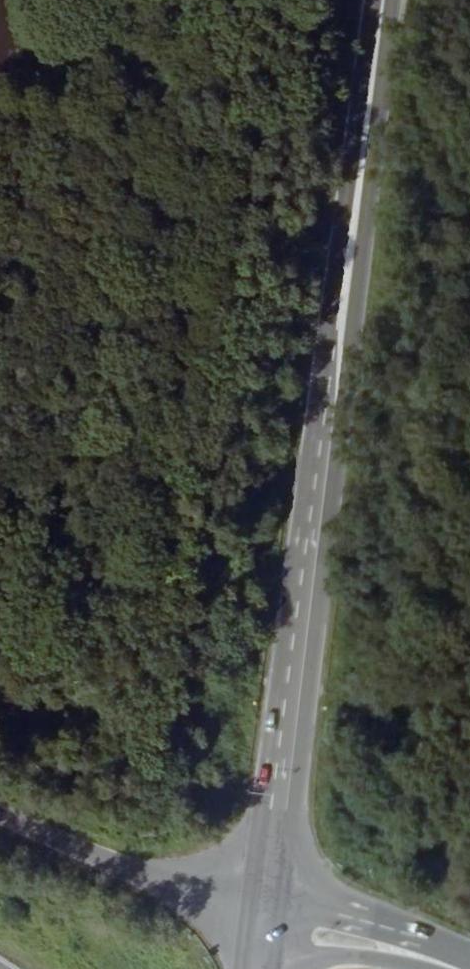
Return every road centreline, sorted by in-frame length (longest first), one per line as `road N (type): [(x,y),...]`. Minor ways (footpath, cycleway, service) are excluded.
road 1 (primary): [(383,0),(265,920)]
road 2 (trunk): [(265,920),(141,877),(0,814)]
road 3 (secondary): [(458,968),(405,949),(265,920)]

